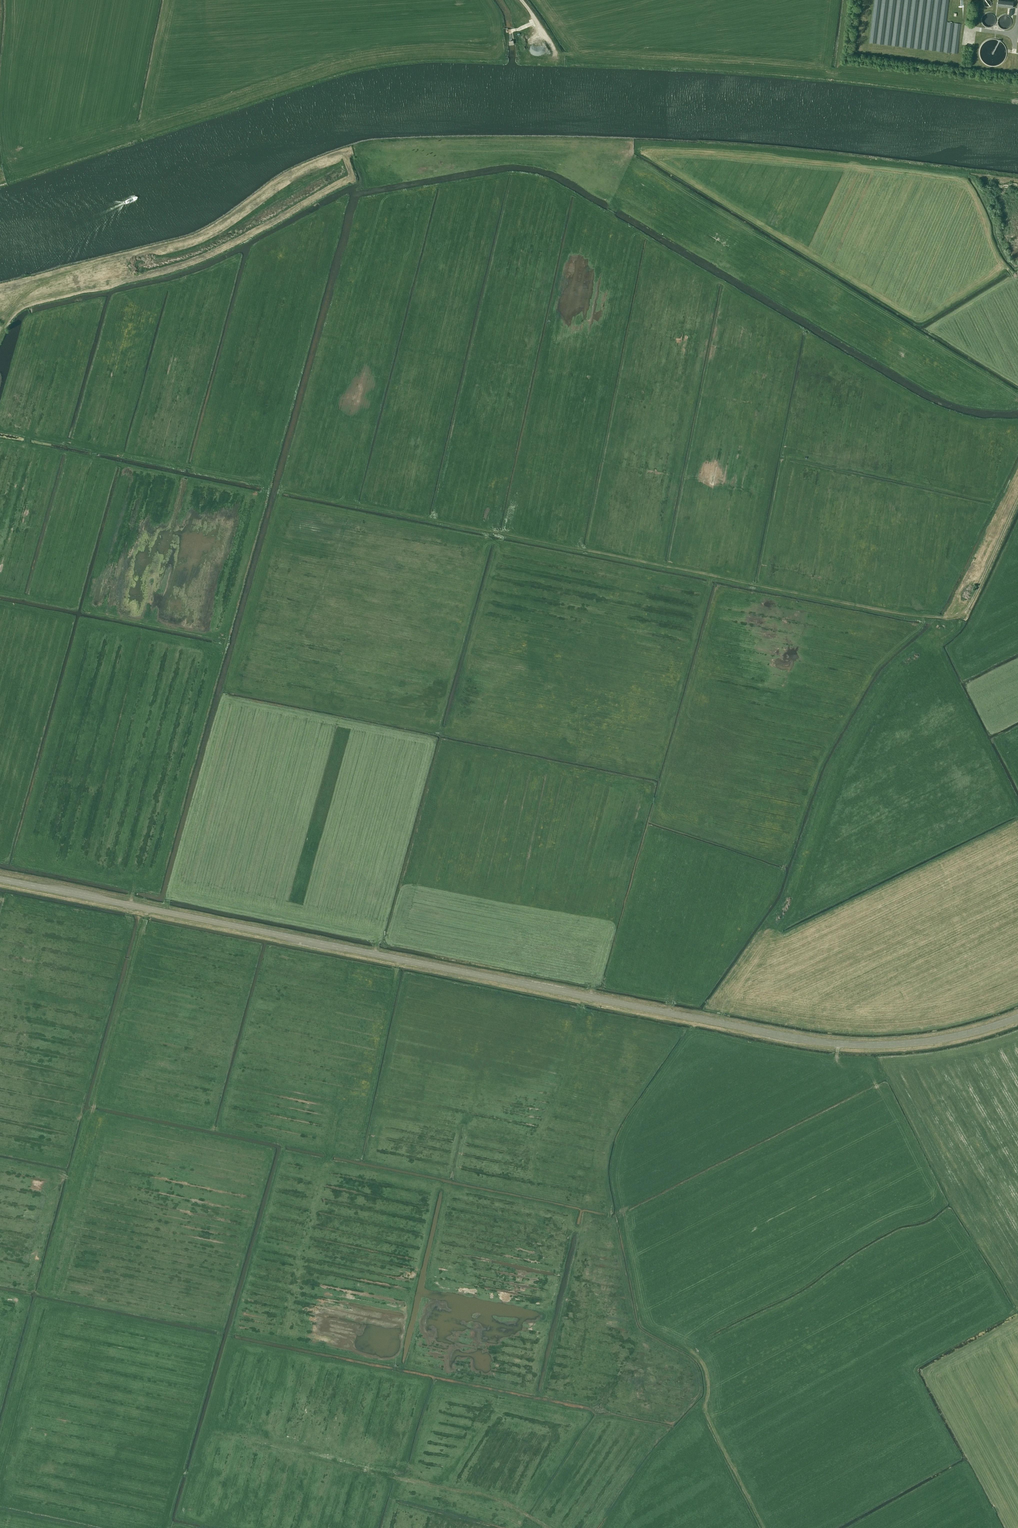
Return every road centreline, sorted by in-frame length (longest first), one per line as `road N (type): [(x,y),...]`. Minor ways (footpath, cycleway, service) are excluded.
road 1 (secondary): [(0,879),(819,1041),(933,1040),(1017,1017)]
road 2 (track): [(1017,500),(968,606),(948,617),(492,531)]

